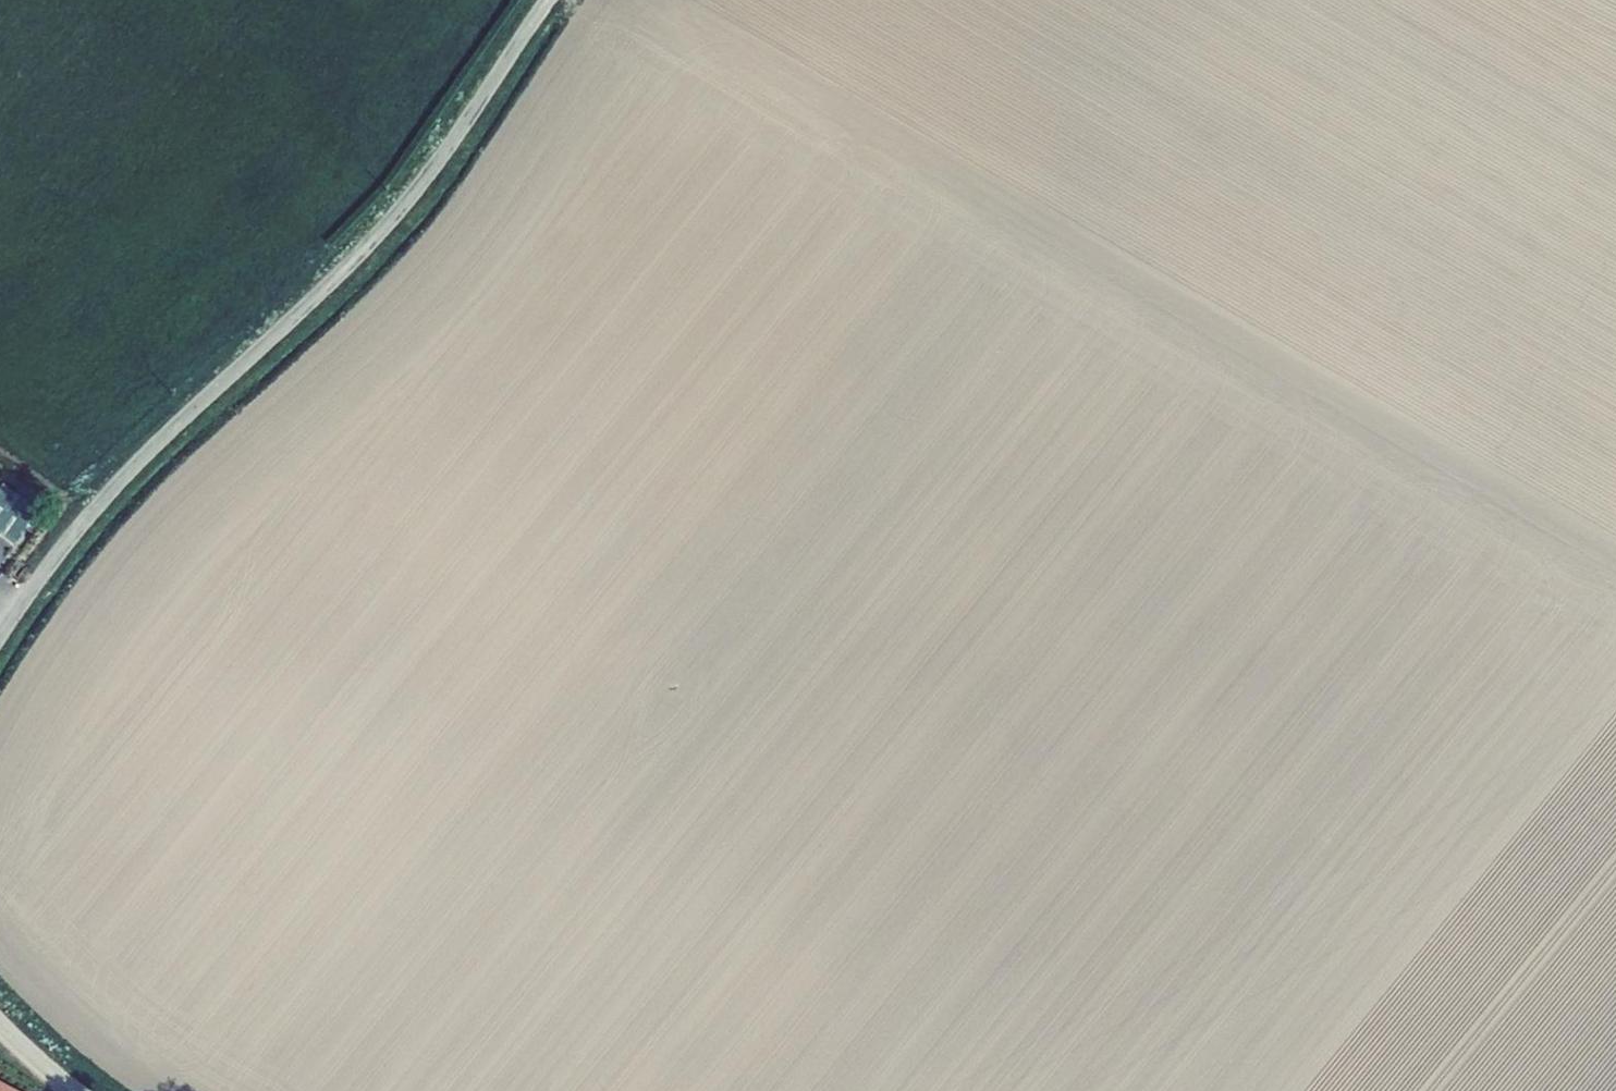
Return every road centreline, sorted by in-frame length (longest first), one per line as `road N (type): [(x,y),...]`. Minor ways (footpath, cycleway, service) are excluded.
road 1 (unclassified): [(547,0),(402,209),(107,495),(0,638)]

